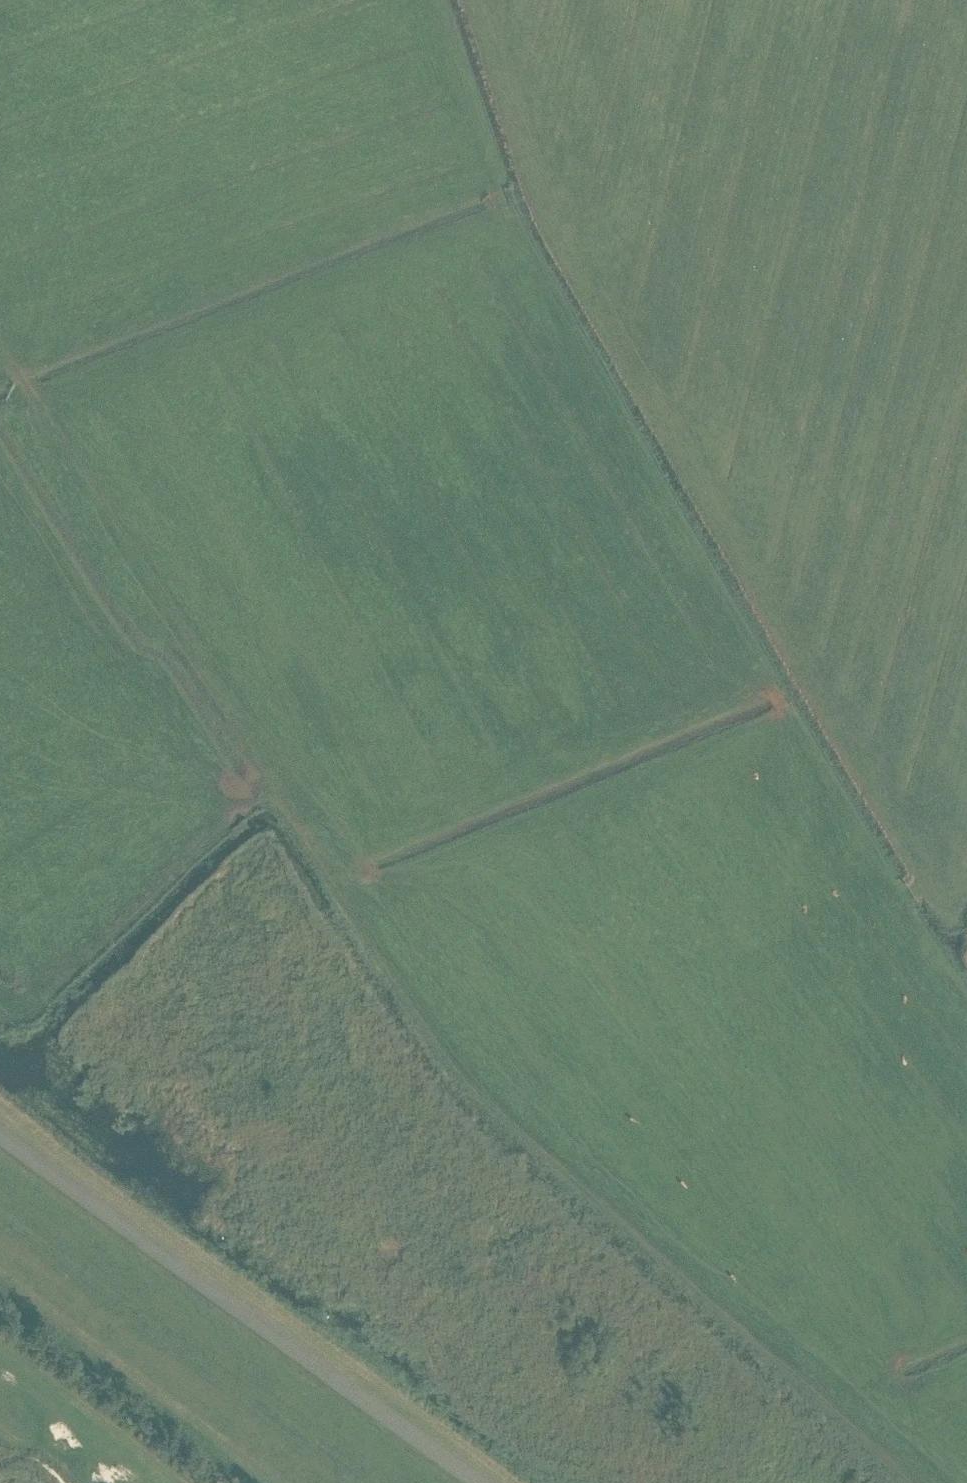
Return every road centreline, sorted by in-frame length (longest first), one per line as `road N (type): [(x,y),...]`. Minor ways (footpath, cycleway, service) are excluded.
road 1 (tertiary): [(480,1482),(0,1135)]

